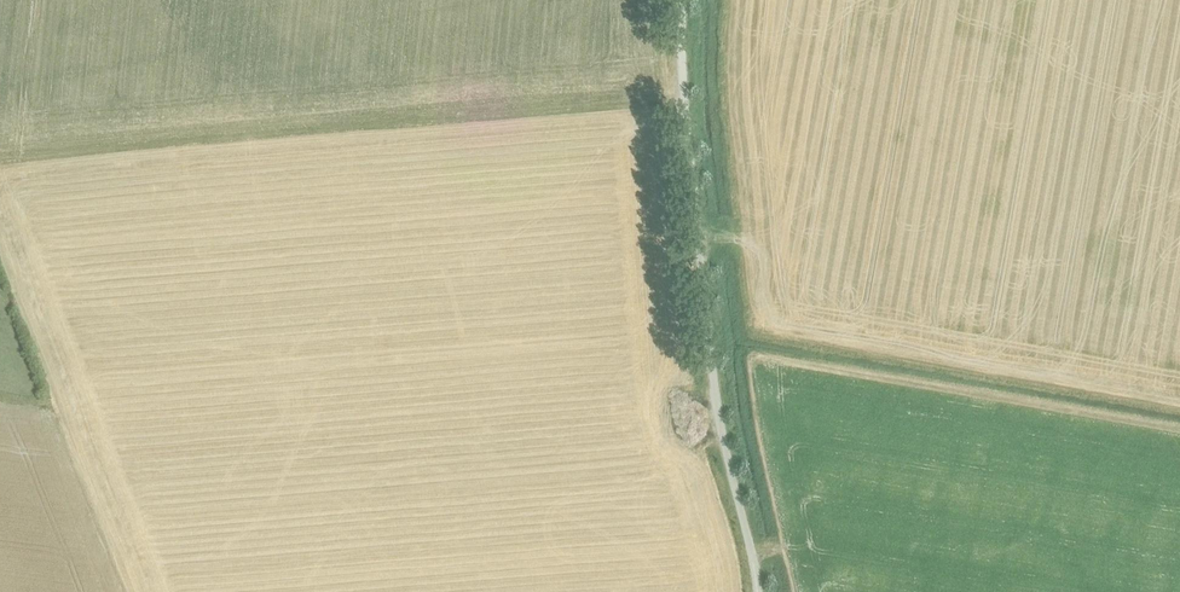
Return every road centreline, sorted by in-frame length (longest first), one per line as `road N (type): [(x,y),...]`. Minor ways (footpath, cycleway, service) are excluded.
road 1 (unclassified): [(759,591),(711,381),(685,0)]

